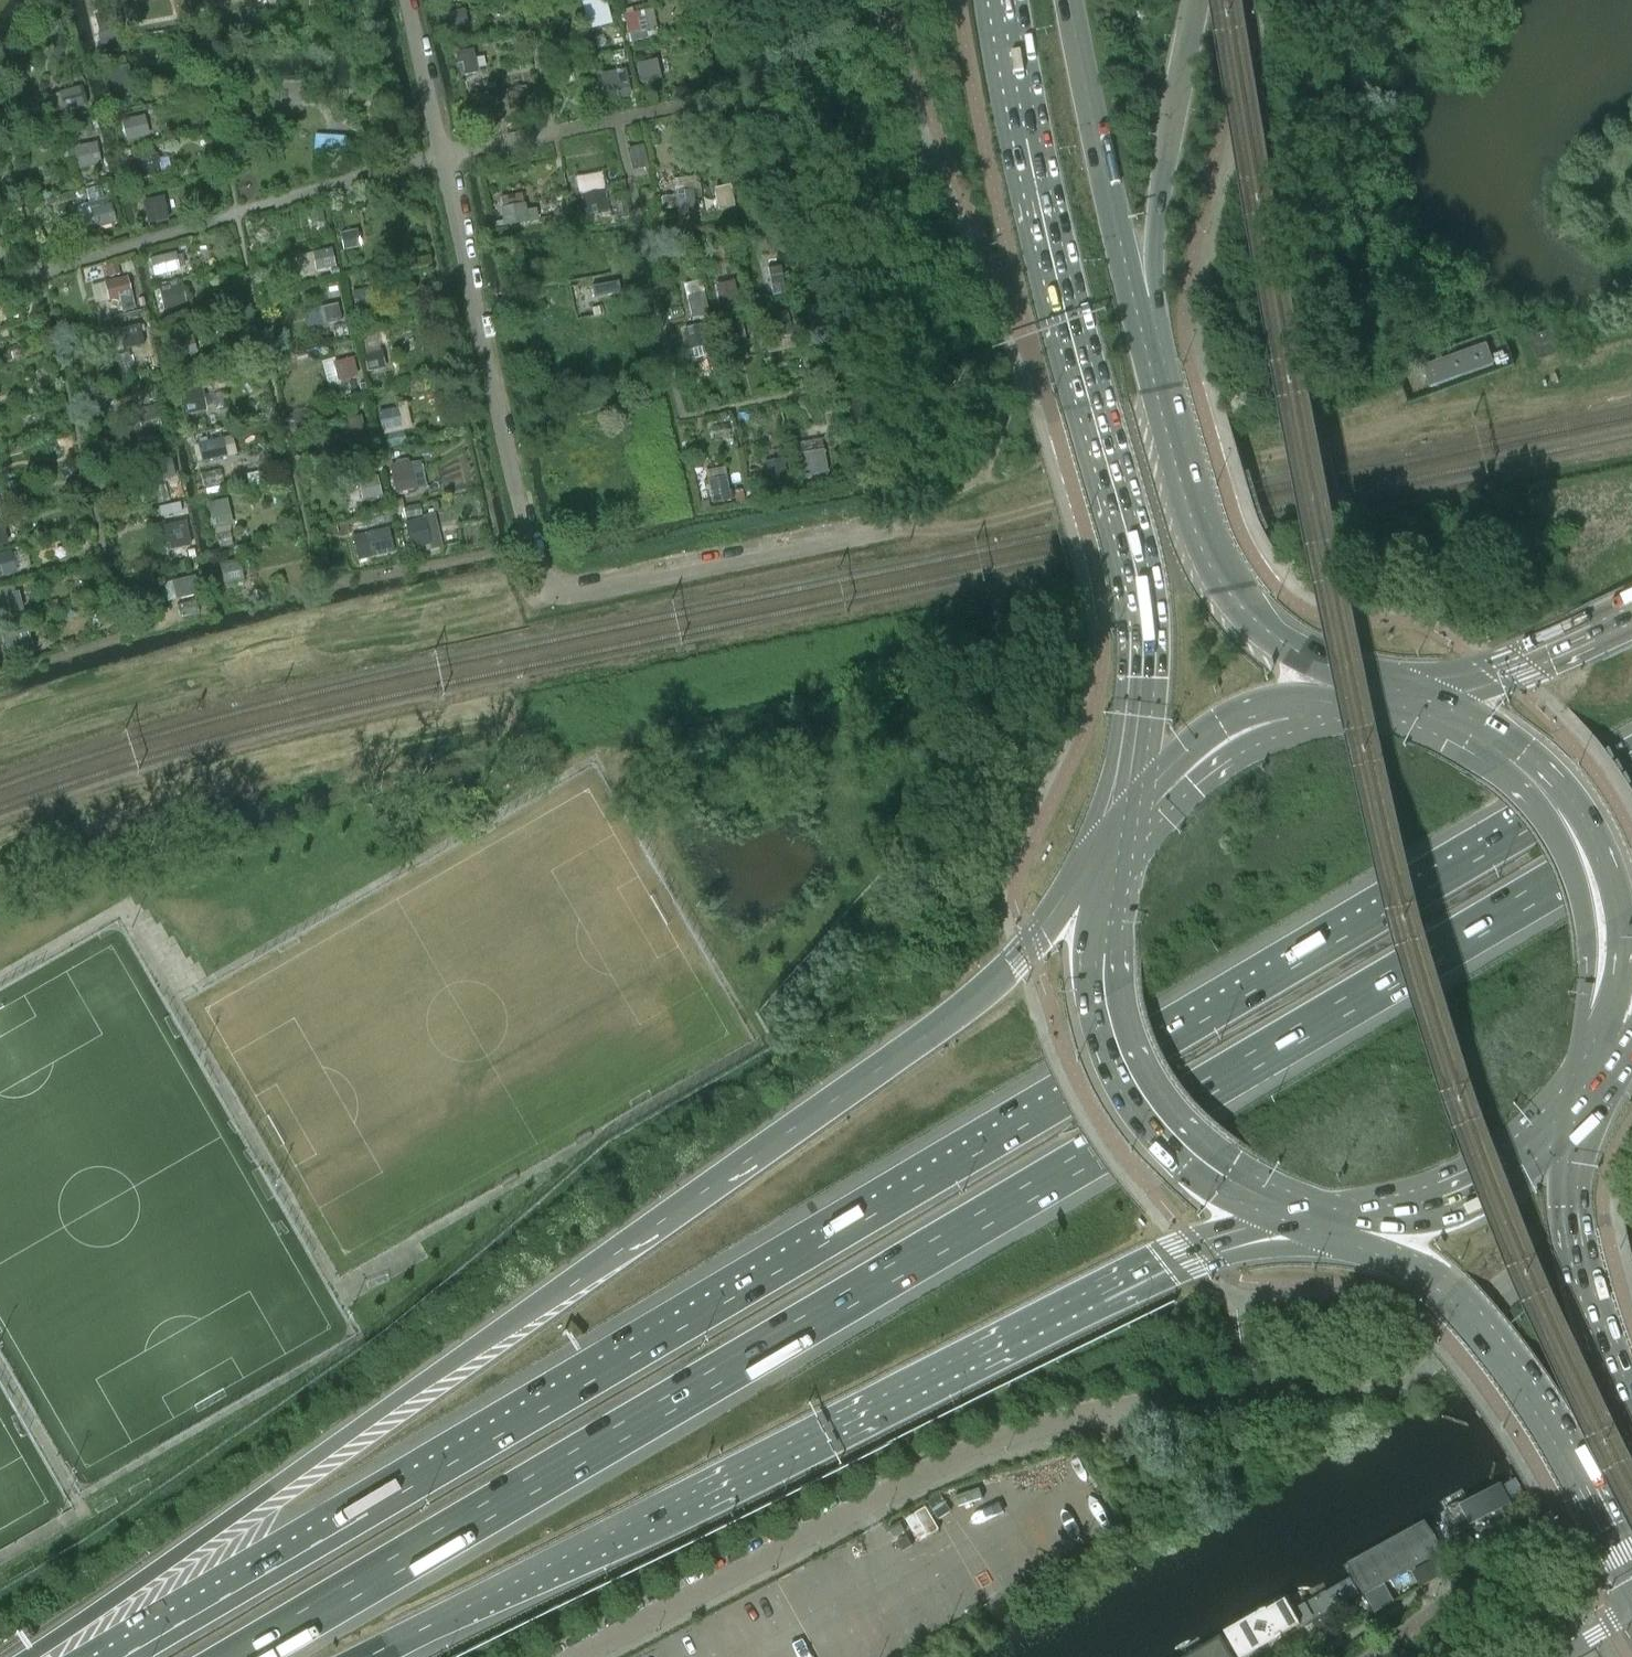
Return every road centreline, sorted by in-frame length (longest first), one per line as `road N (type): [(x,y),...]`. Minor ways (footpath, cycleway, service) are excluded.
road 1 (motorway): [(1631,761),(1009,1117),(107,1656)]
road 2 (motorway): [(240,1656),(1631,839)]
road 3 (motorway): [(1098,859),(998,975),(945,1018),(30,1656)]
road 4 (unclassified): [(579,1656),(986,1443),(1071,1415),(1391,1373),(1520,1270),(1631,1244)]
road 5 (motorway): [(367,1656),(1157,1257),(1310,1212)]
road 6 (unclassified): [(920,519),(571,595),(535,582),(406,0)]
road 7 (primary): [(992,0),(1136,616),(1135,809)]
road 8 (secondary): [(1343,1214),(1469,1323),(1542,1427),(1631,1591)]
road 9 (primary): [(1098,859),(1092,940),(1108,1024),(1146,1104),(1208,1164),(1310,1212)]
road 10 (primary): [(1611,1051),(1616,1000),(1605,908),(1584,844),(1522,764),(1435,700)]
road 11 (primary): [(1156,391),(1073,127),(1053,0)]
road 12 (primary): [(1156,391),(1157,220),(1198,0)]
road 13 (primary): [(1344,689),(1282,641),(1211,553),(1156,391)]
road 14 (secondary): [(1631,1415),(1575,1258),(1573,1113)]
road 15 (primary): [(1343,1214),(1450,1192),(1573,1113)]
road 16 (primary): [(1344,689),(1249,708),(1219,723),(1135,809)]
road 17 (motorway): [(1631,624),(1435,700)]
road 18 (residential): [(1313,1656),(1432,1588)]

